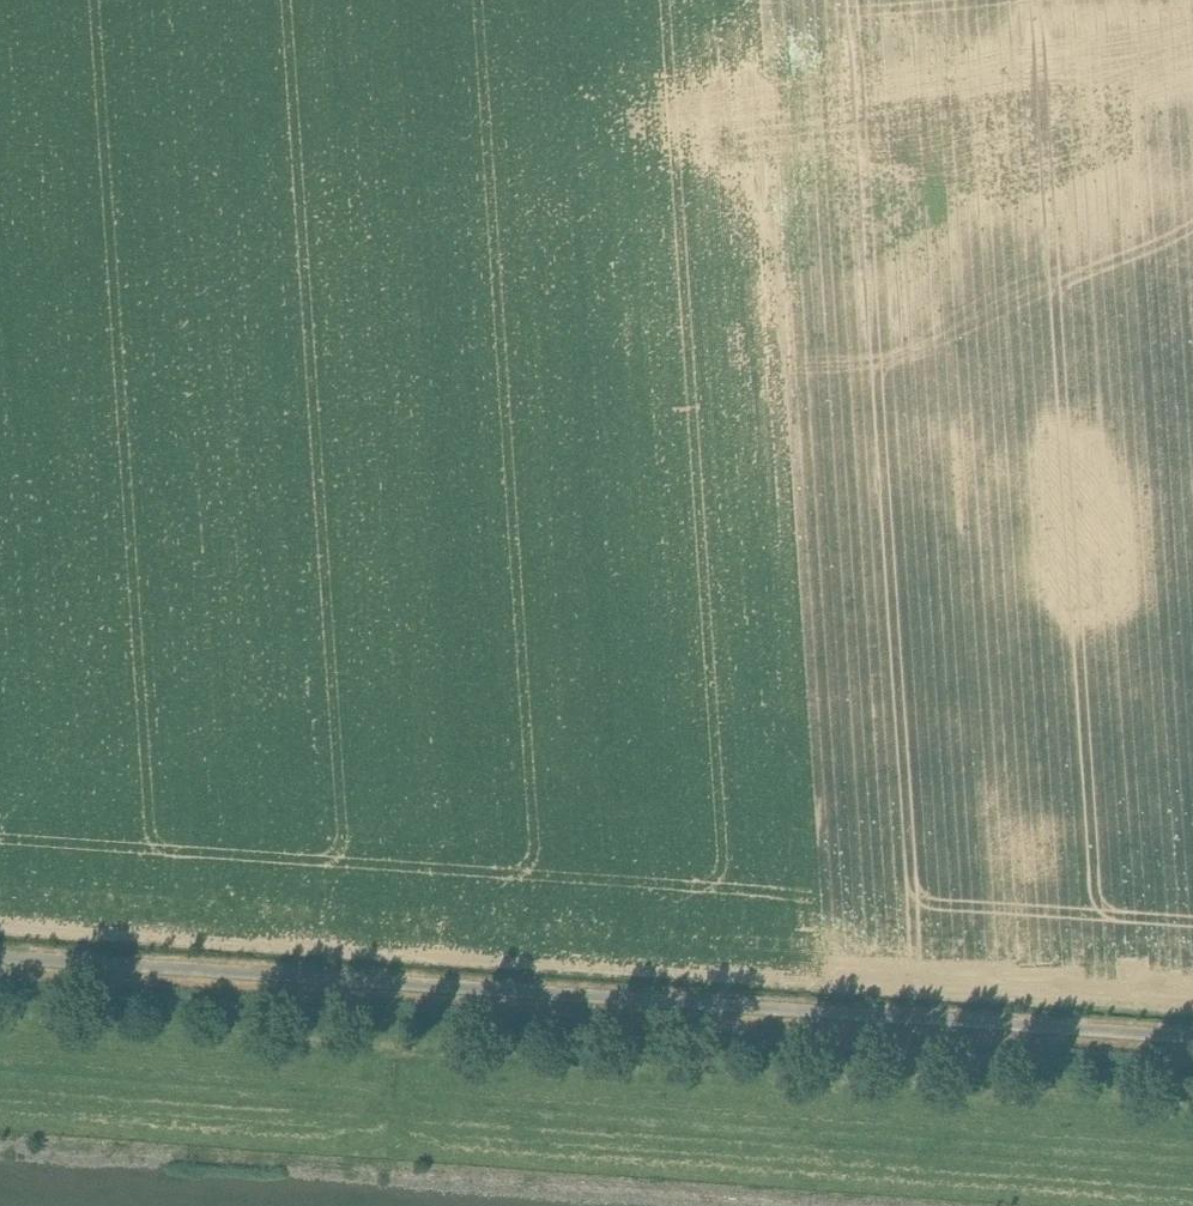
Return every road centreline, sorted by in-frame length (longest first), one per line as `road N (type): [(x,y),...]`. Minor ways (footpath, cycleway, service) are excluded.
road 1 (track): [(0,1081),(1192,1168)]

